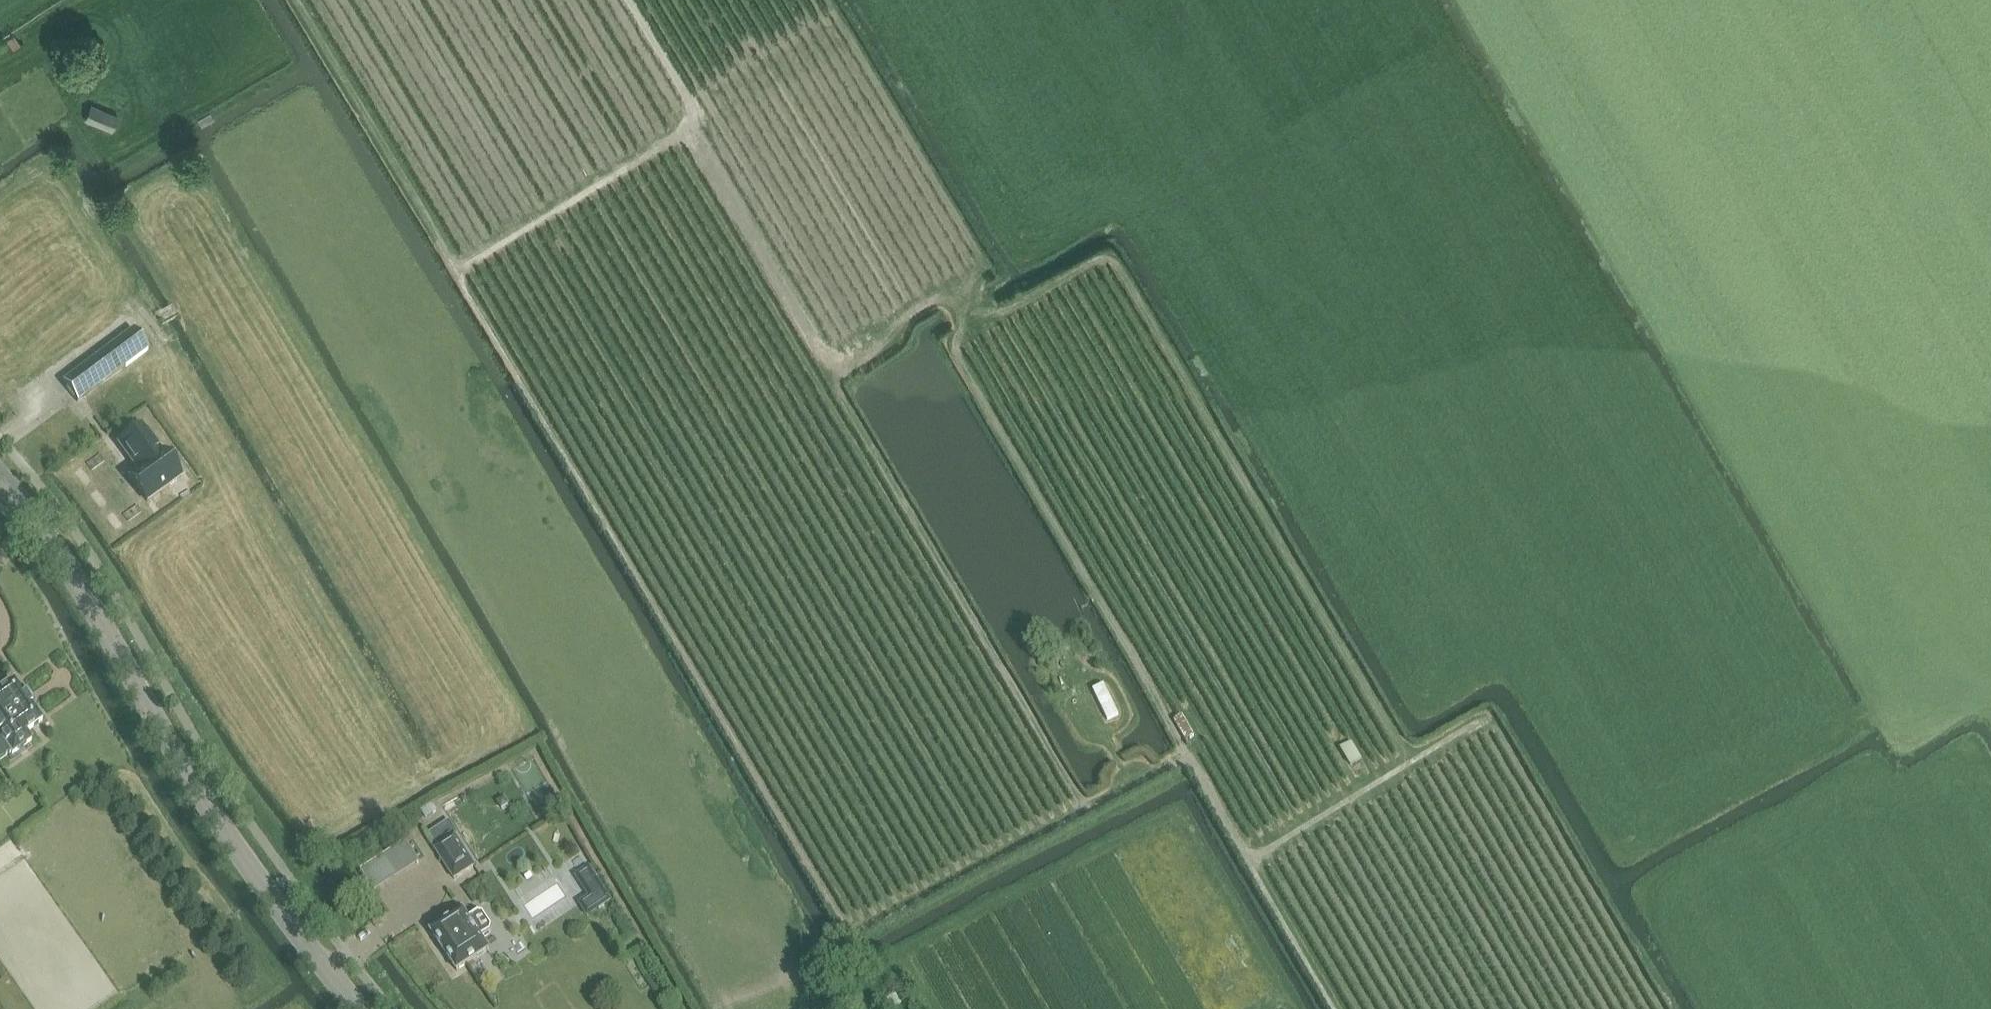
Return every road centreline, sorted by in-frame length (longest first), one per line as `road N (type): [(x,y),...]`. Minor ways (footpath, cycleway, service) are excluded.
road 1 (tertiary): [(355,1008),(224,837),(106,622),(0,478)]

